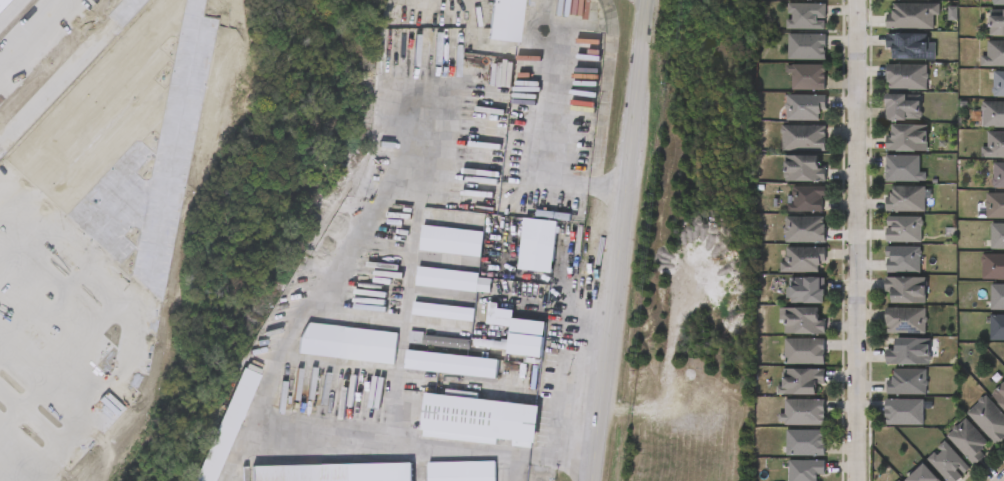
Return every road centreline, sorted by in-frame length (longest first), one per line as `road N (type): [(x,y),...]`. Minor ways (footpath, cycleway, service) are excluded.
road 1 (primary): [(650,0),(594,480)]
road 2 (residential): [(856,0),(859,480)]

